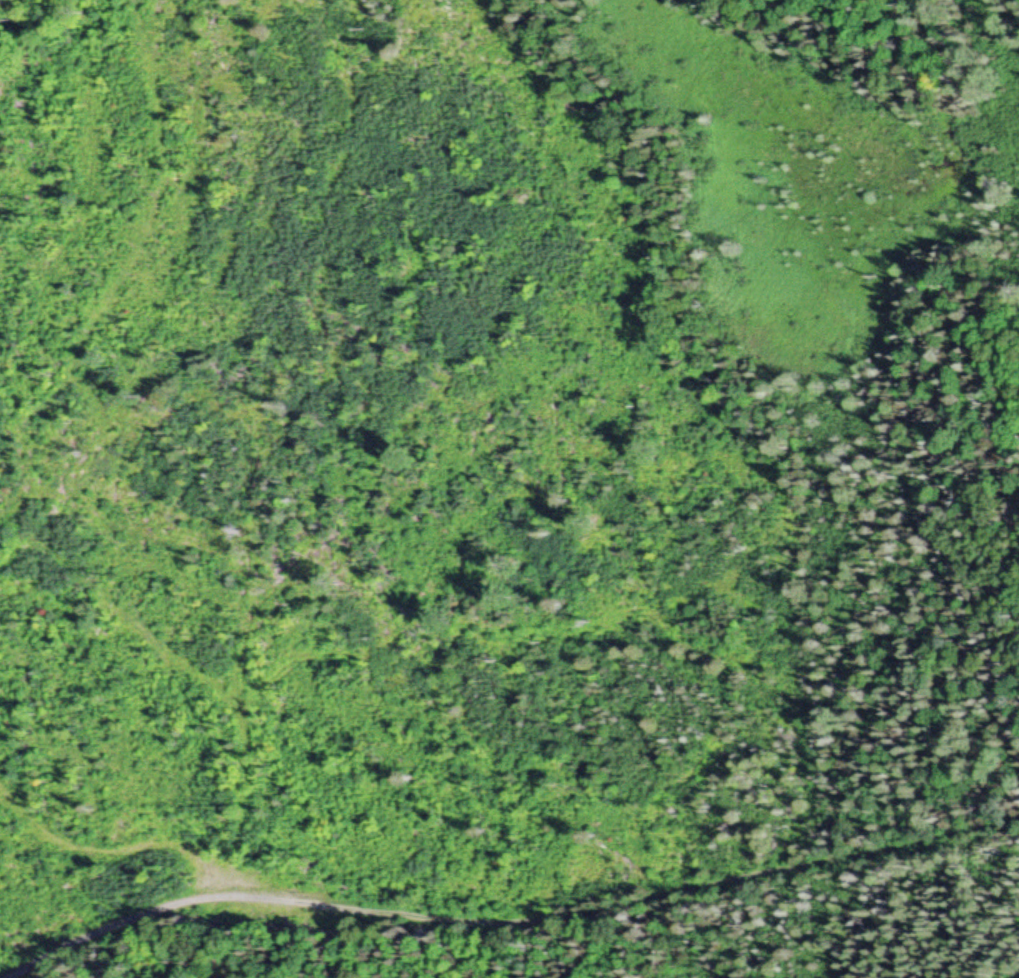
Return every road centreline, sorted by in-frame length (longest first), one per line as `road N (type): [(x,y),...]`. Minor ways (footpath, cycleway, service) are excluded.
road 1 (residential): [(1018,818),(544,922),(459,928),(258,900),(177,910),(88,938),(12,977)]

